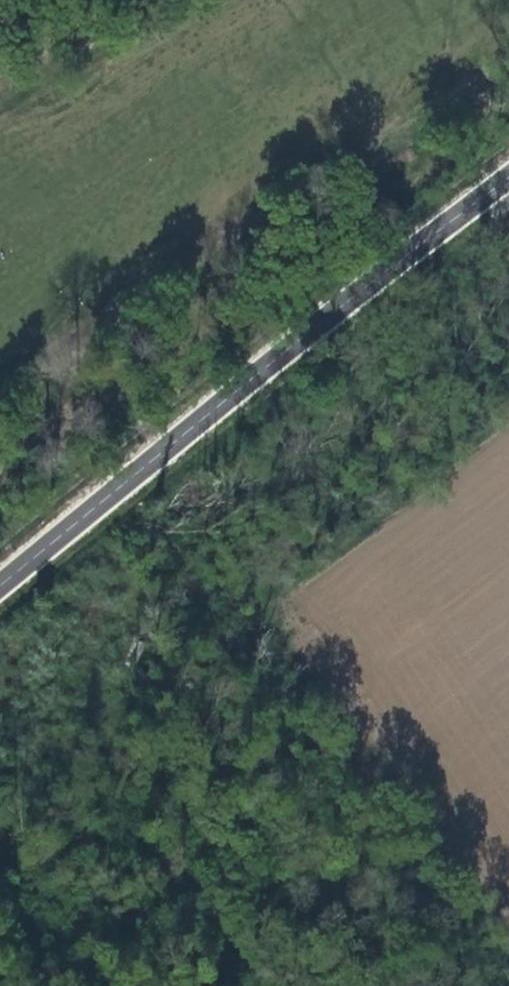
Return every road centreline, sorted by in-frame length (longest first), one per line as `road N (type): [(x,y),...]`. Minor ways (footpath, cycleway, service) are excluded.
road 1 (tertiary): [(508,186),(0,595)]

